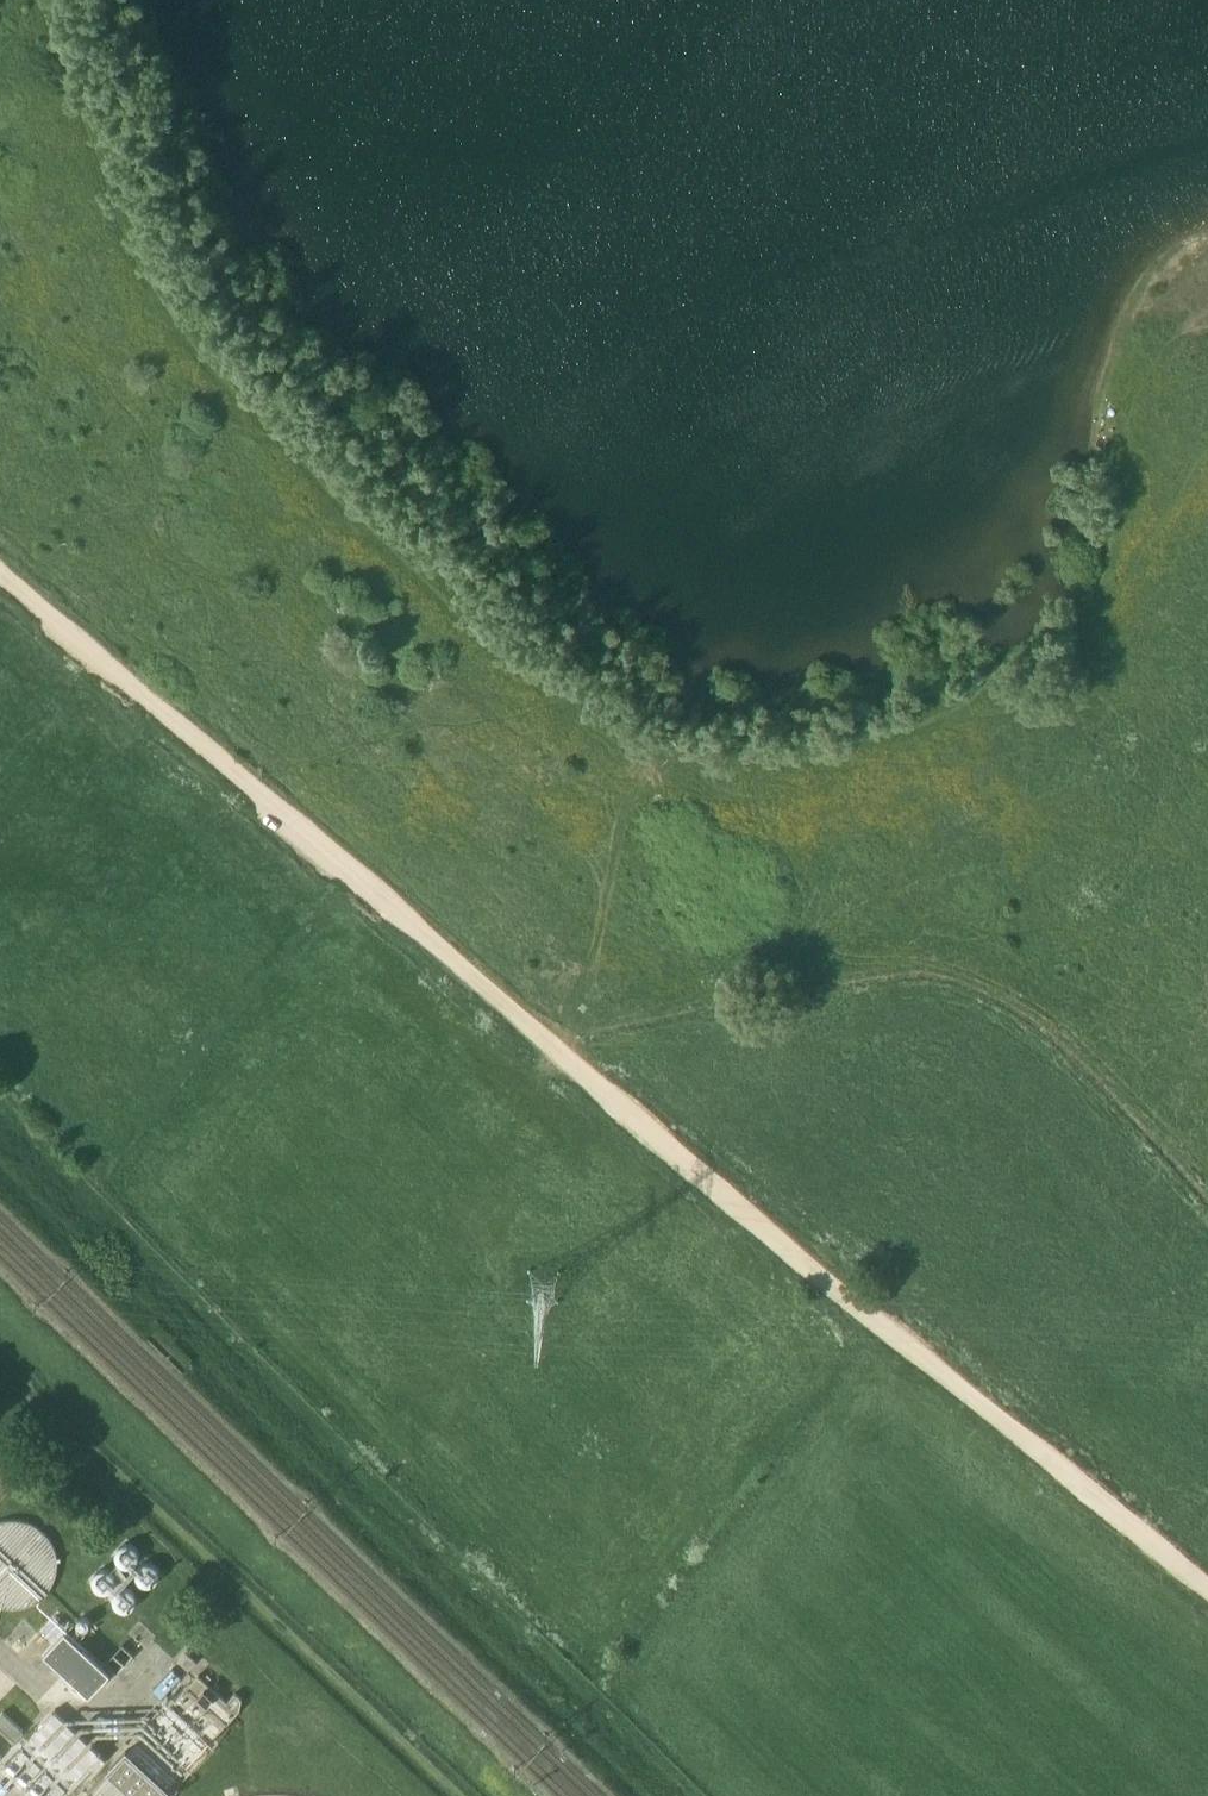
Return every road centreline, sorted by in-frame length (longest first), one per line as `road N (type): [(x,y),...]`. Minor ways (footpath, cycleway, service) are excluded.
road 1 (track): [(1207,1595),(888,1335),(0,571)]

